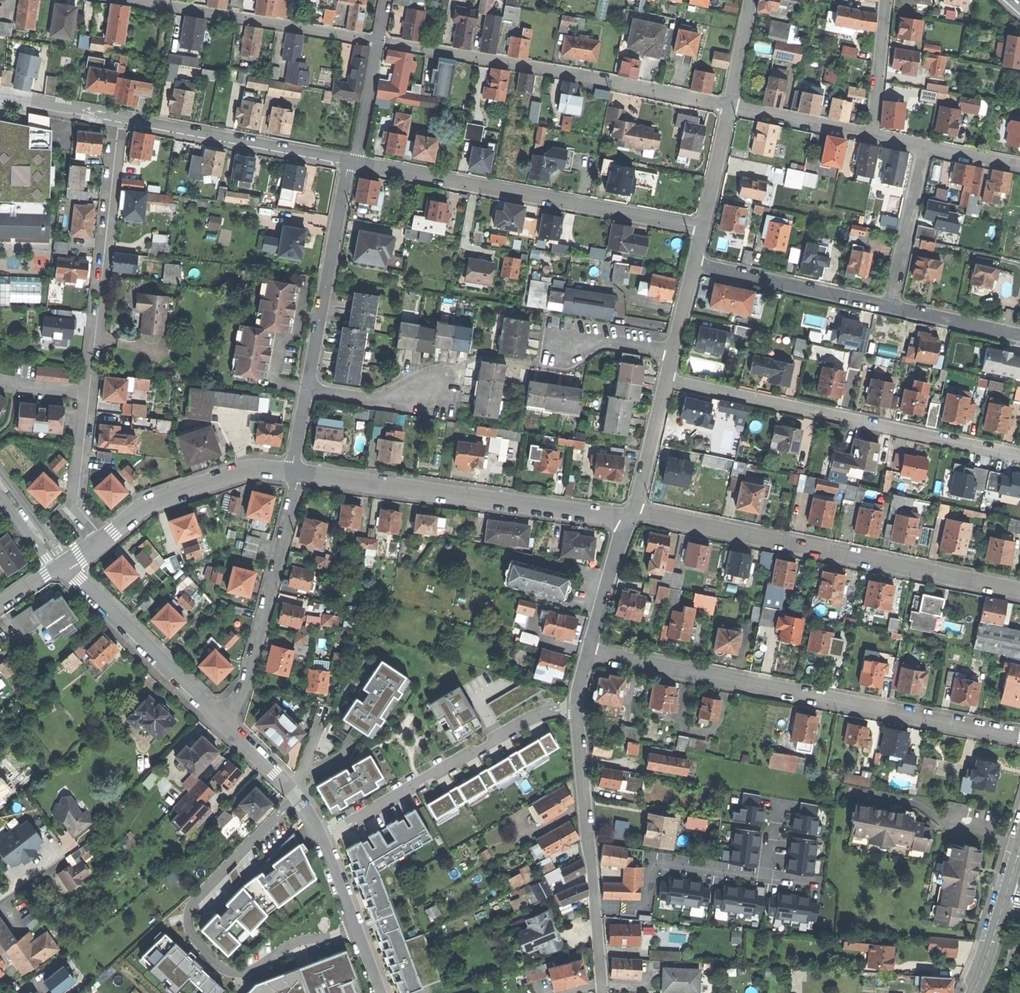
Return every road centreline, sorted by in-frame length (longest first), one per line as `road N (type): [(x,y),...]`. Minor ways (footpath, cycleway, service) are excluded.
road 1 (residential): [(588,652),(1019,737)]
road 2 (residential): [(633,512),(1019,591)]
road 3 (residential): [(73,496),(118,117)]
road 4 (residential): [(299,798),(195,901),(193,932),(231,972),(354,925)]
road 5 (residential): [(666,378),(1019,457)]
road 6 (residential): [(378,41),(729,107)]
road 7 (residential): [(703,227),(355,163)]
road 8 (residential): [(295,473),(630,521)]
road 9 (residential): [(322,839),(533,717),(578,710)]
road 10 (residential): [(603,992),(578,710)]
road 11 (residential): [(221,721),(246,681),(295,473)]
road 12 (residential): [(132,0),(378,41)]
road 13 (residential): [(349,162),(118,117)]
road 14 (residential): [(307,389),(349,162)]
road 15 (residential): [(62,564),(221,721)]
road 16 (residential): [(102,539),(162,497),(250,469),(295,473)]
road 17 (residential): [(694,264),(891,307)]
road 18 (residential): [(891,307),(925,145)]
road 19 (residential): [(729,107),(872,135)]
road 20 (residential): [(633,512),(666,378)]
road 21 (residential): [(588,652),(630,521)]
road 22 (residential): [(872,135),(884,0)]
road 23 (residential): [(891,307),(1019,335)]
road 24 (residential): [(307,389),(373,399),(435,390)]
road 25 (residential): [(378,41),(355,163)]
road 26 (residential): [(703,227),(729,107)]

